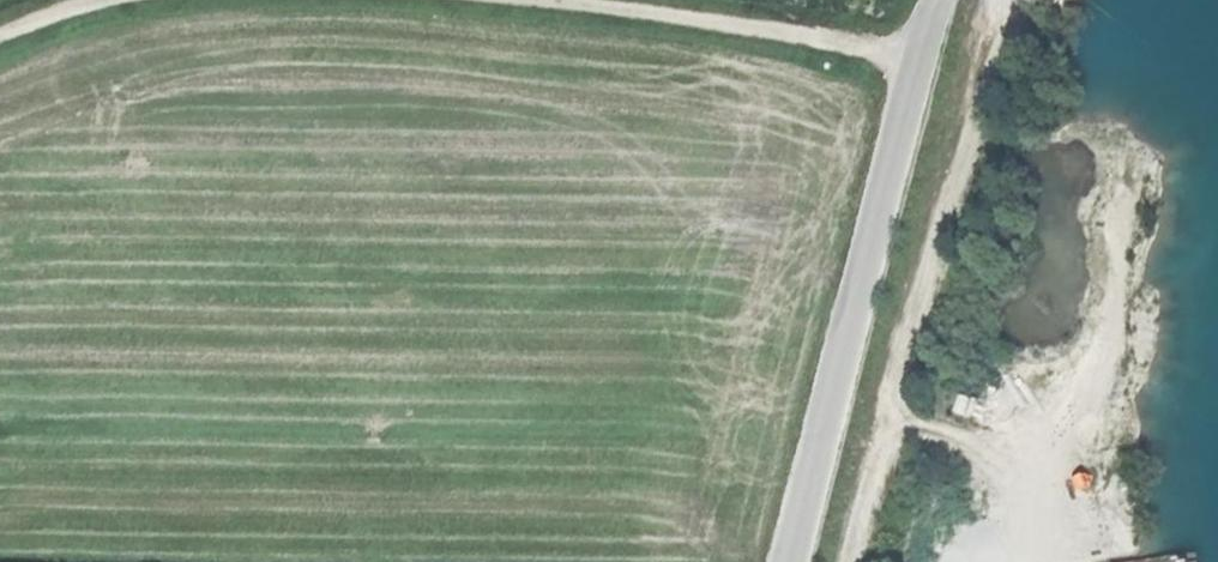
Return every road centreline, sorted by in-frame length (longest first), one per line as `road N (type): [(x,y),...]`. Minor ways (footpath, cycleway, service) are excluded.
road 1 (unclassified): [(947,0),(922,69),(795,561)]
road 2 (track): [(557,0),(794,38),(922,69)]

